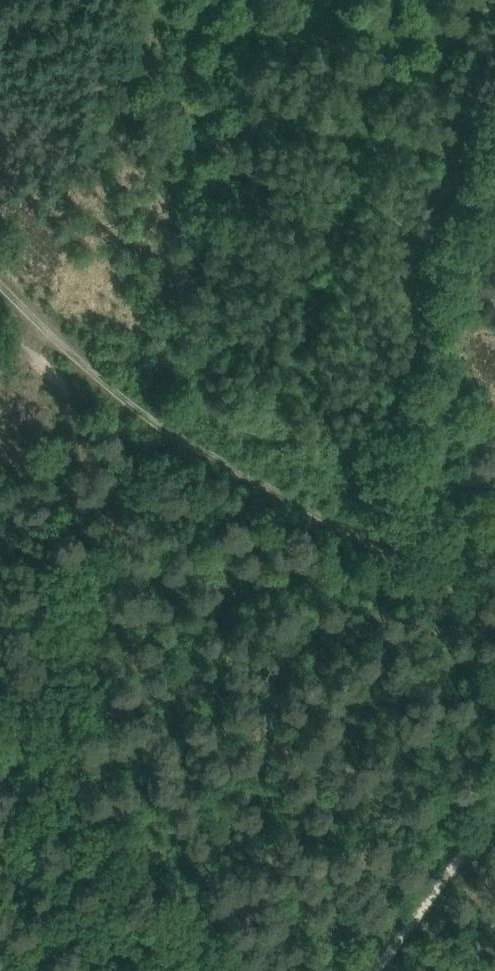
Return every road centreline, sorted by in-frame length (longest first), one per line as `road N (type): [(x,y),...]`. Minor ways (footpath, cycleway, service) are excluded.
road 1 (track): [(0,285),(103,385),(494,611)]

